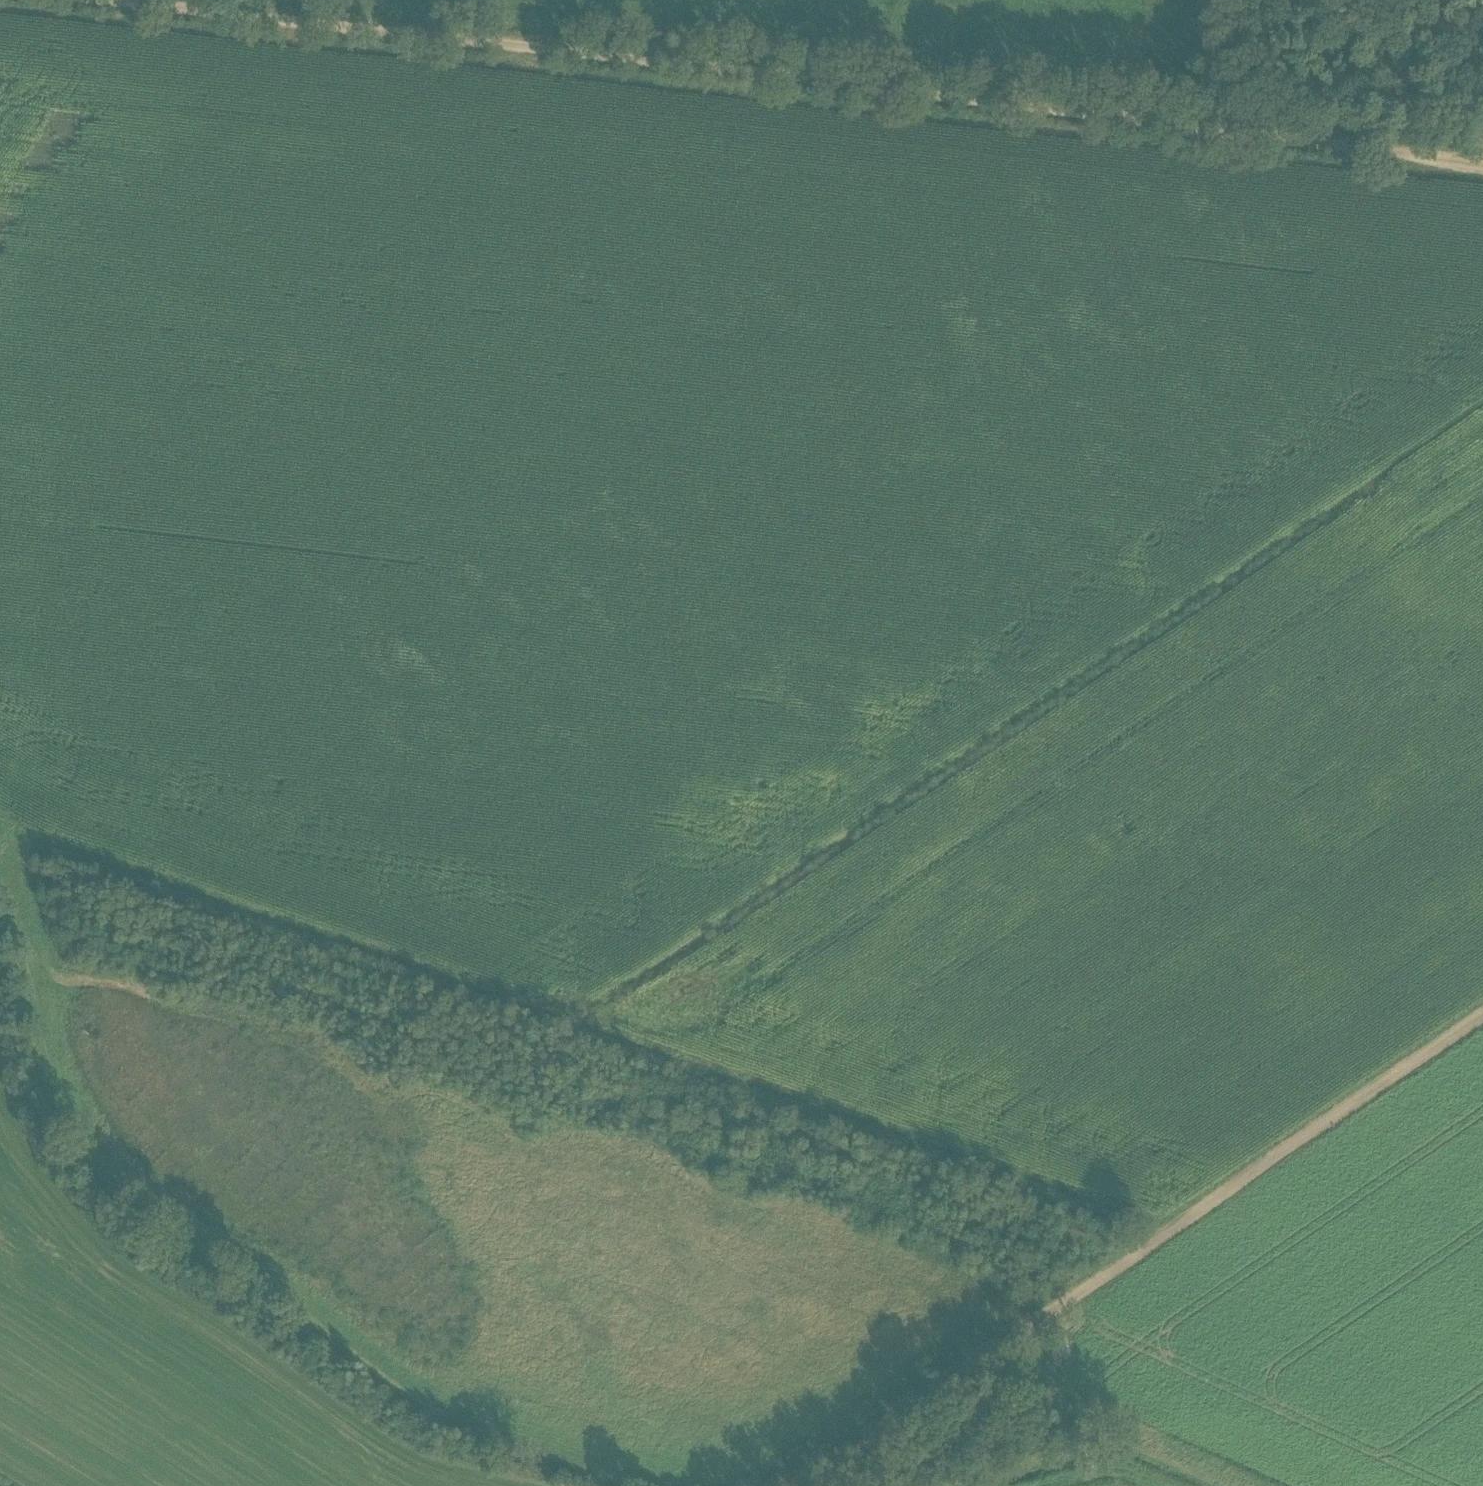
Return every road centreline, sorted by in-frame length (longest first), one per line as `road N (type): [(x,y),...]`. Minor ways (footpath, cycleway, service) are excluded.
road 1 (track): [(115,0),(1482,164)]
road 2 (track): [(796,1485),(1482,1015)]

